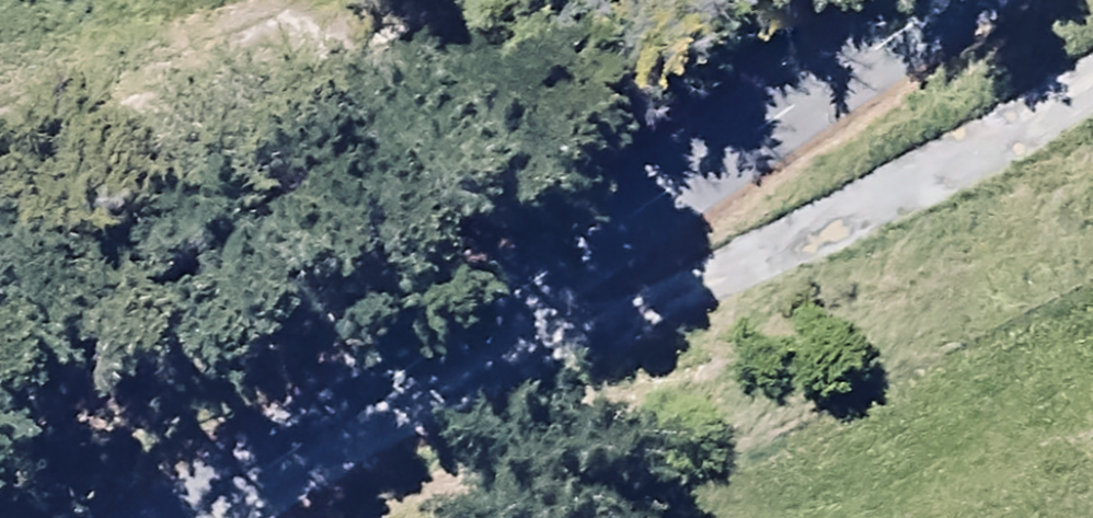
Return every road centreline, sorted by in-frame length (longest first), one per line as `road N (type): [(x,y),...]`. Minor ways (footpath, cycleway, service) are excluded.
road 1 (unclassified): [(226,512),(836,221),(1092,77)]
road 2 (unclassified): [(226,512),(931,0)]

